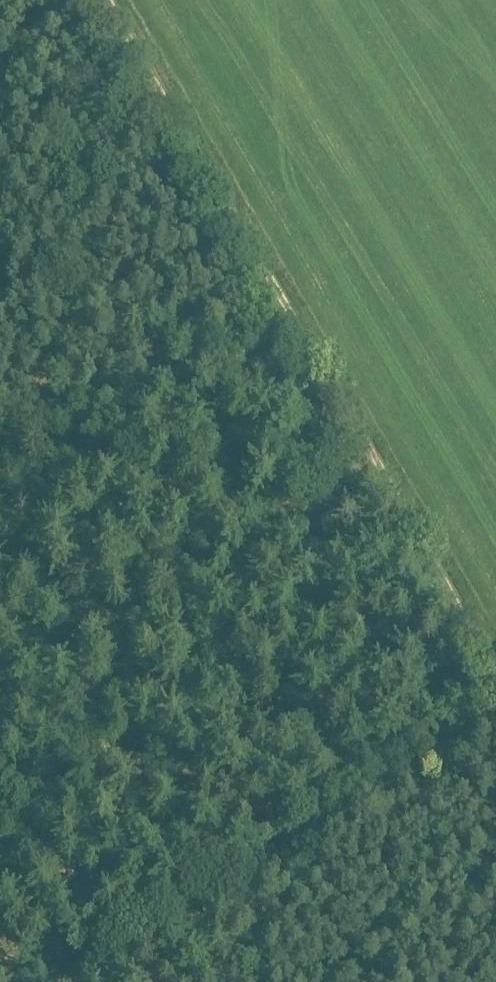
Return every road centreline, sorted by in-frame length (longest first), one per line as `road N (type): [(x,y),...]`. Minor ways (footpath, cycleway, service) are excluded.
road 1 (track): [(47,981),(237,879),(495,709)]

